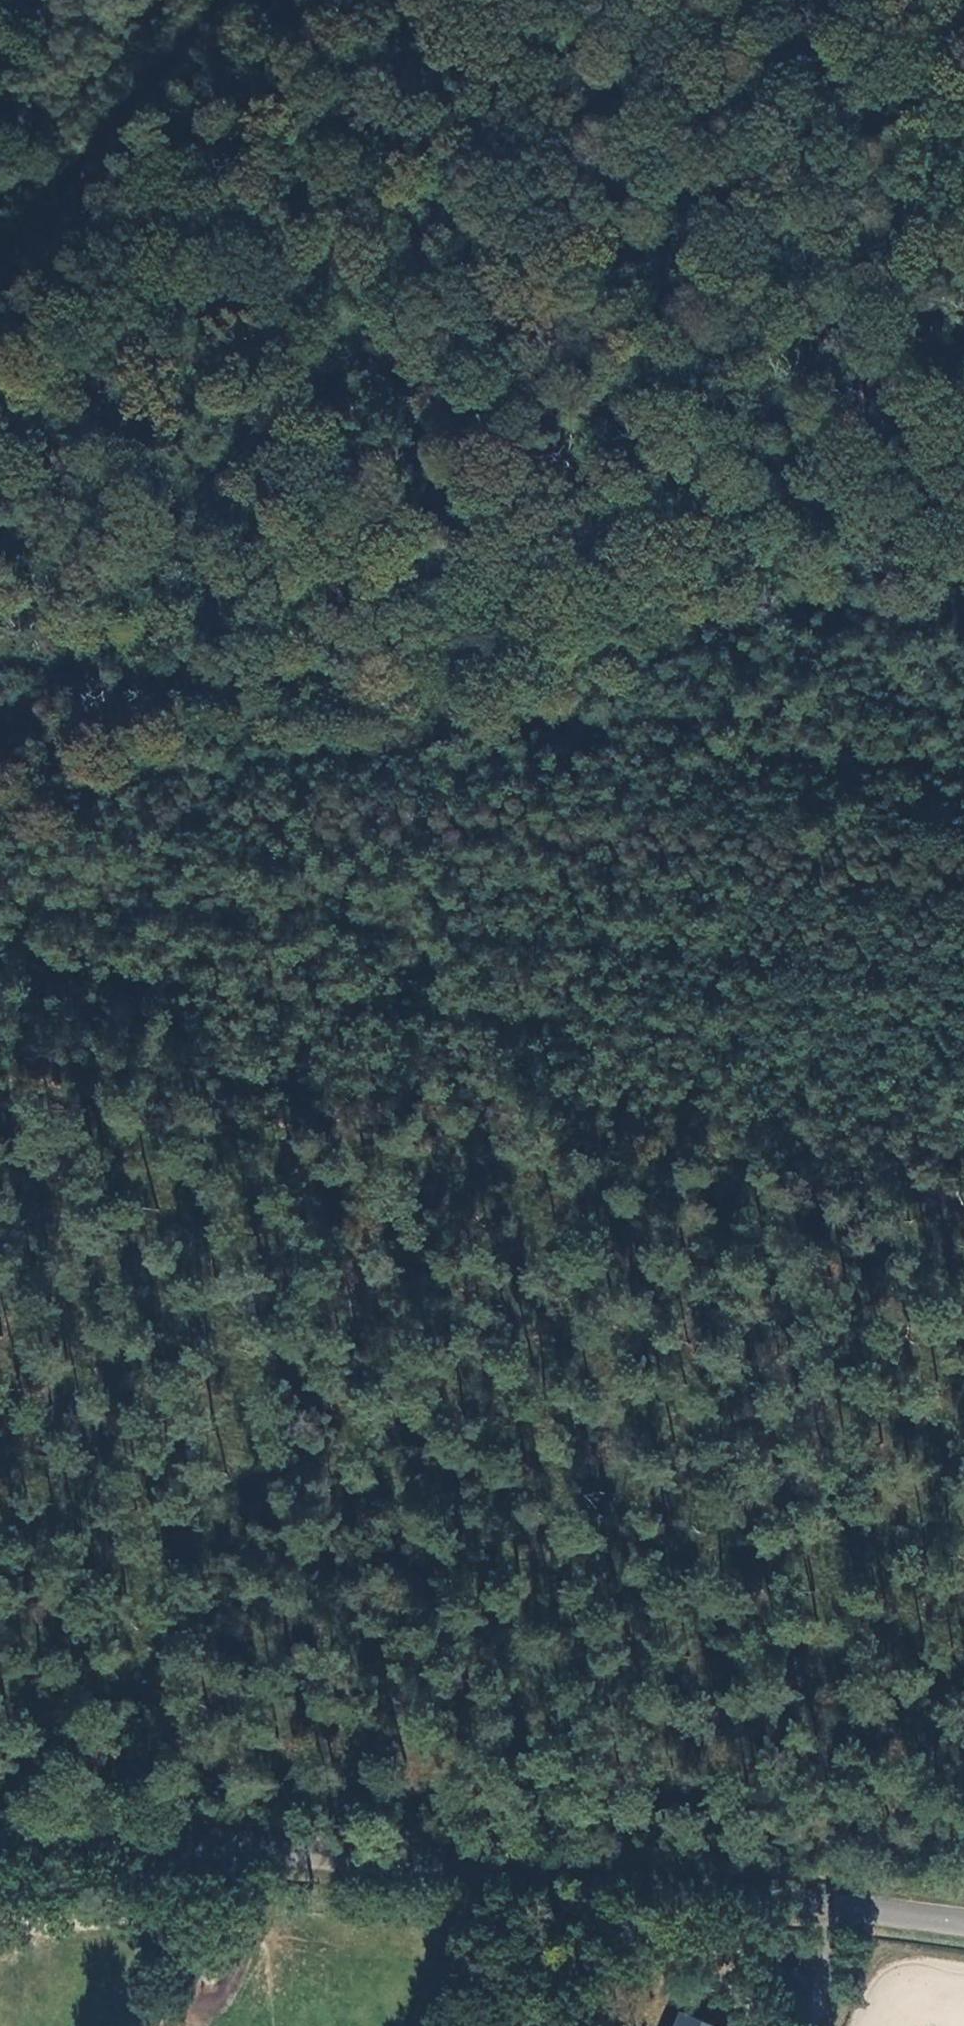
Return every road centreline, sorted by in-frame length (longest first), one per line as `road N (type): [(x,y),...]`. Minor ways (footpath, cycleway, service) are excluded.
road 1 (tertiary): [(963,1924),(702,1891),(0,1827)]
road 2 (track): [(0,285),(243,0)]

